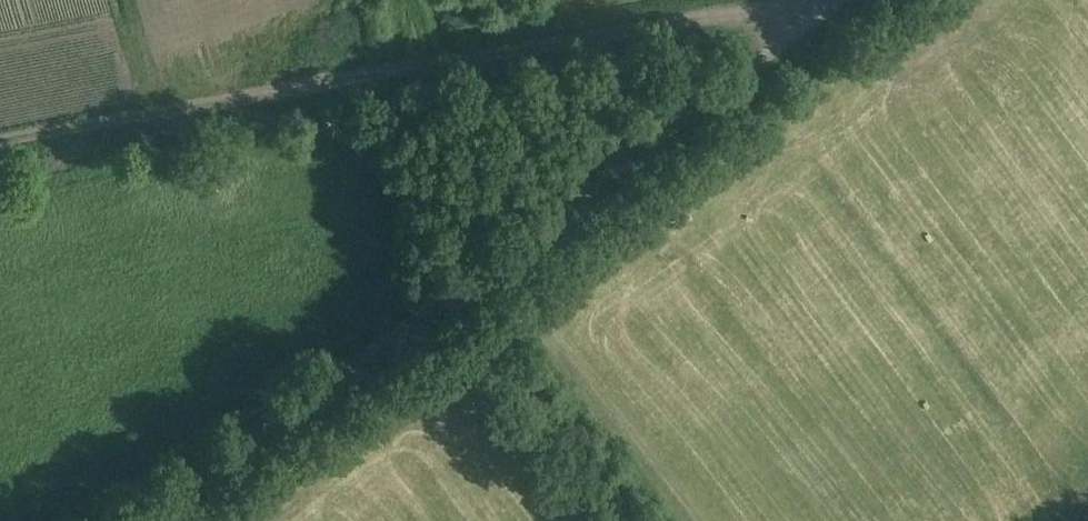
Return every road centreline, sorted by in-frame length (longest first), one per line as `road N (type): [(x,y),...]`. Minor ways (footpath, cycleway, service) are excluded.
road 1 (unclassified): [(143,520),(838,0)]
road 2 (track): [(831,0),(0,154)]
road 3 (track): [(643,520),(460,287)]

